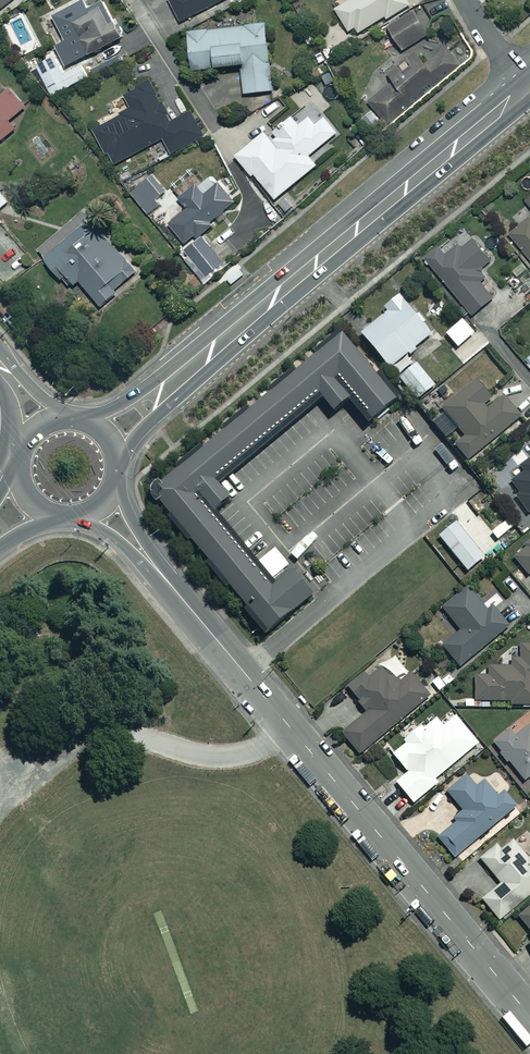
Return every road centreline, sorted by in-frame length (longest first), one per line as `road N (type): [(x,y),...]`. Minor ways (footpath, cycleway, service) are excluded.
road 1 (tertiary): [(153,565),(529,1016)]
road 2 (secondary): [(526,88),(184,374)]

